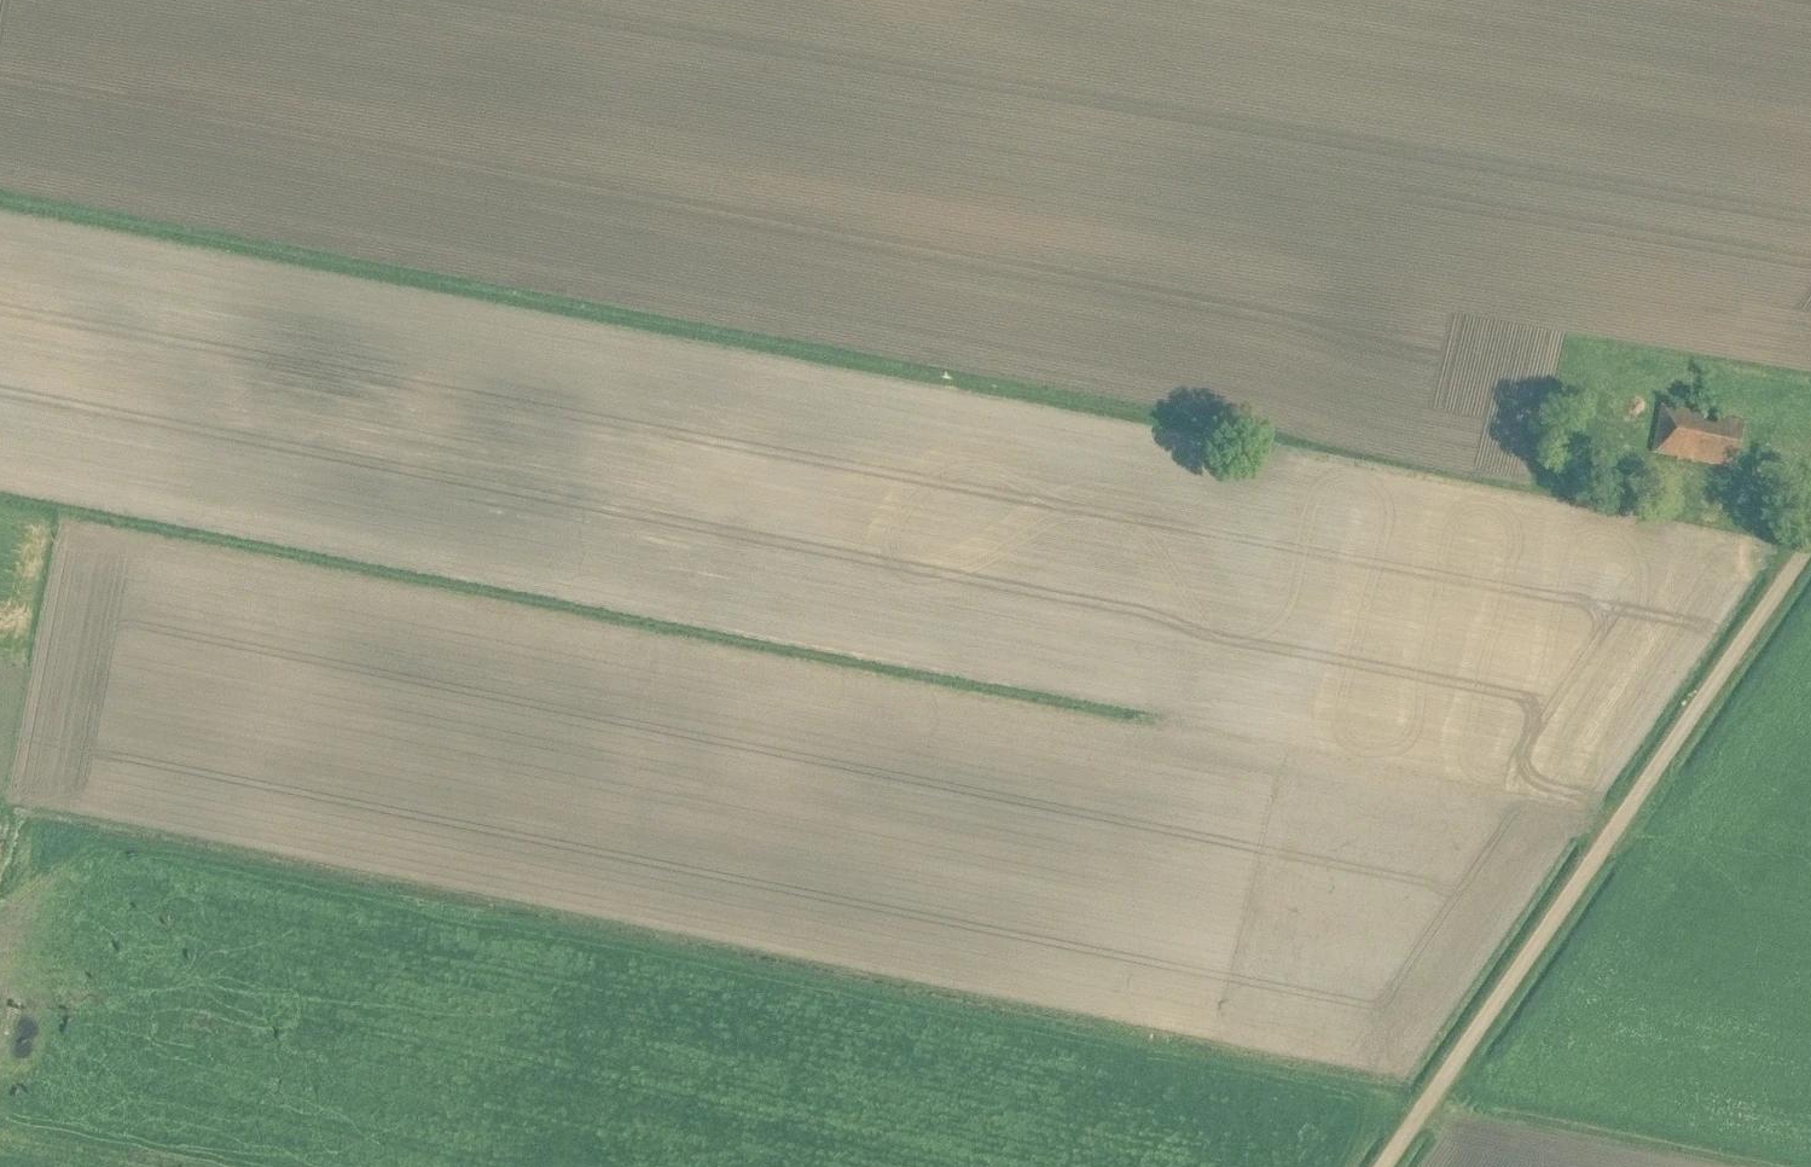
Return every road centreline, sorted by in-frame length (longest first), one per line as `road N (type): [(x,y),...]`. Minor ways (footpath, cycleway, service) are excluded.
road 1 (track): [(1810,548),(1390,1166)]

